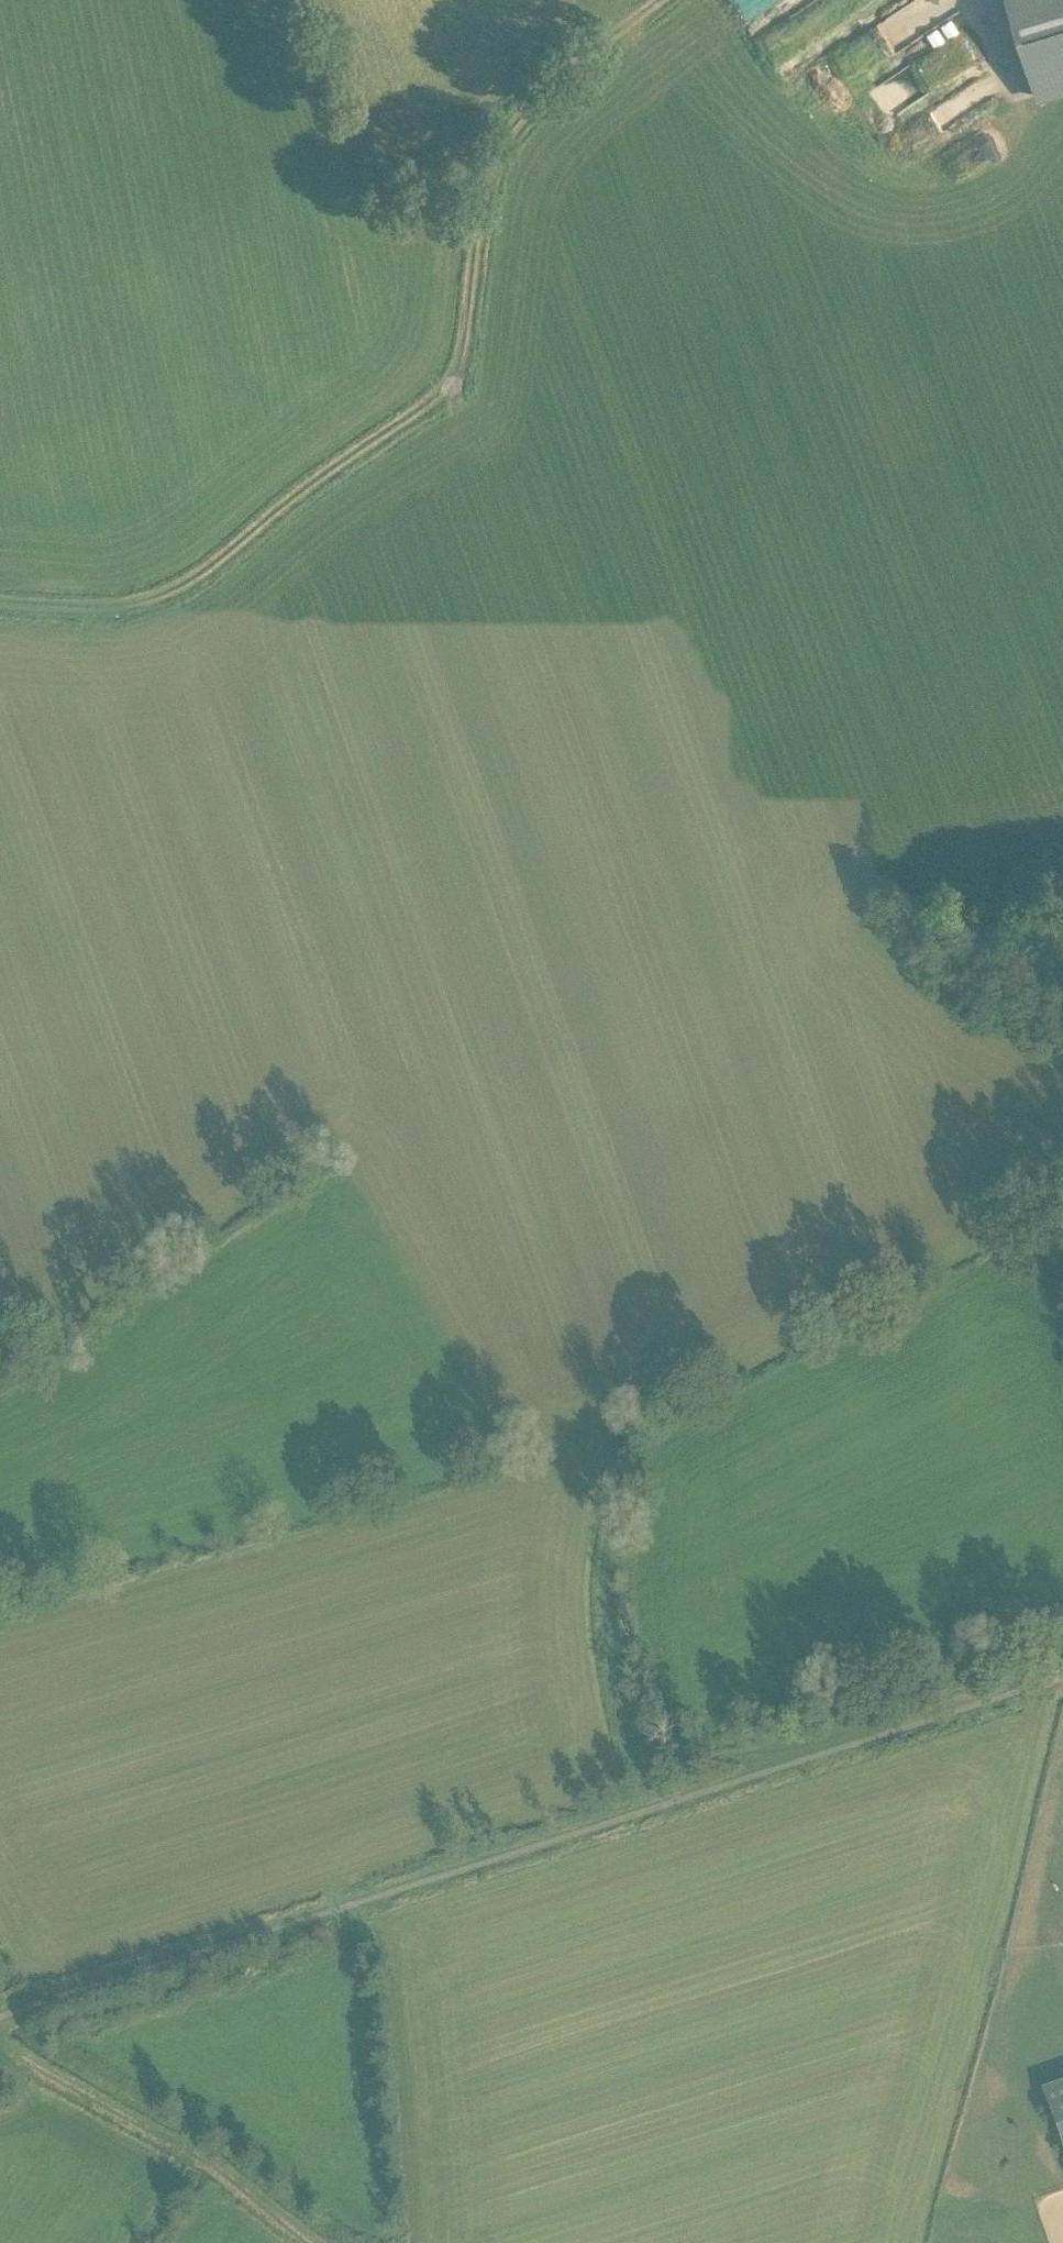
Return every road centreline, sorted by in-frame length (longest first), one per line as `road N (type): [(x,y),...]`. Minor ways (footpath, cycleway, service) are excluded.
road 1 (track): [(613,1602),(616,1680),(642,1758),(698,1776),(1029,1672),(1059,1678)]

